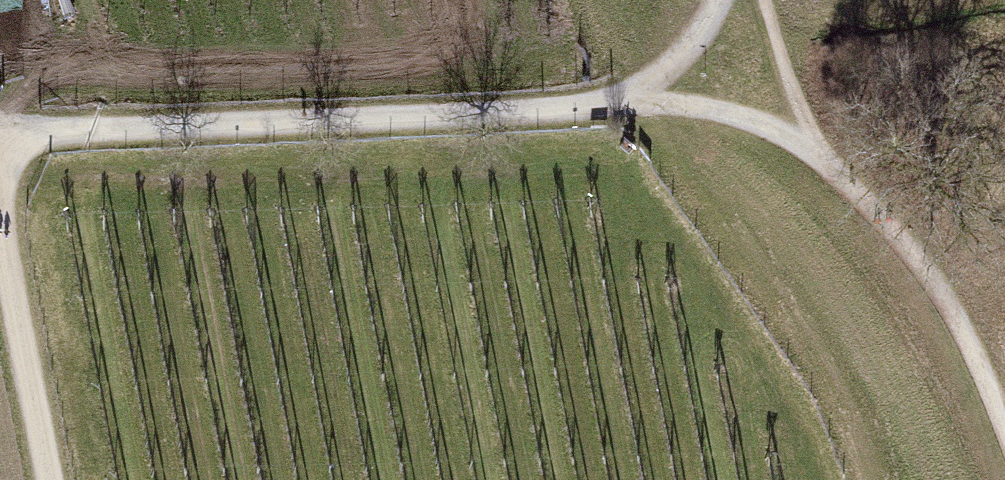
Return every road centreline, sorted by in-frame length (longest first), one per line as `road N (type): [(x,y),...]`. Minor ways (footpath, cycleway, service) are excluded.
road 1 (track): [(613,113),(0,133)]
road 2 (track): [(809,145),(919,249),(1004,429)]
road 3 (track): [(0,225),(51,479)]
road 4 (track): [(809,145),(750,124),(613,113)]
road 5 (track): [(720,0),(670,70),(613,113)]

